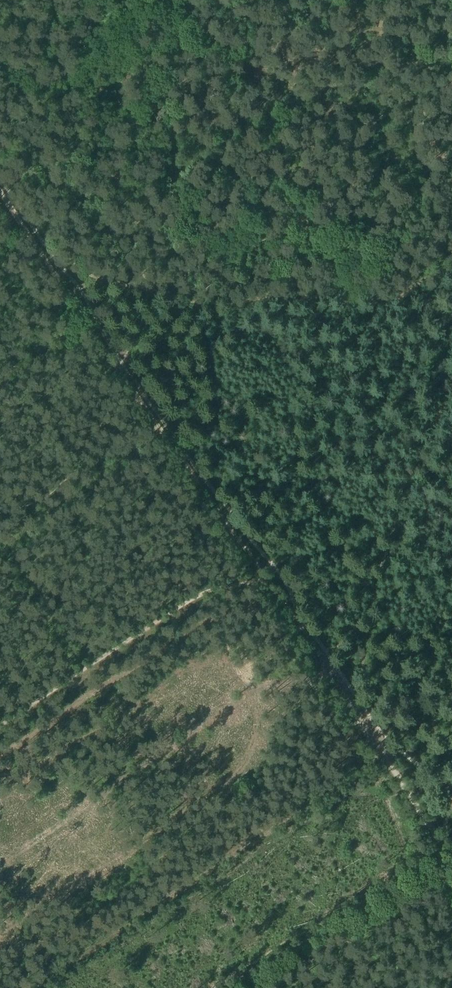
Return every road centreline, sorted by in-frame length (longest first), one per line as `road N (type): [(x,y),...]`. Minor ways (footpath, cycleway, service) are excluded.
road 1 (track): [(451,858),(52,269)]
road 2 (track): [(451,266),(375,302),(280,295),(190,301),(52,269)]
road 3 (track): [(29,987),(348,777)]
road 4 (track): [(451,389),(383,561),(351,704)]
road 5 (track): [(260,568),(140,629),(0,721)]

